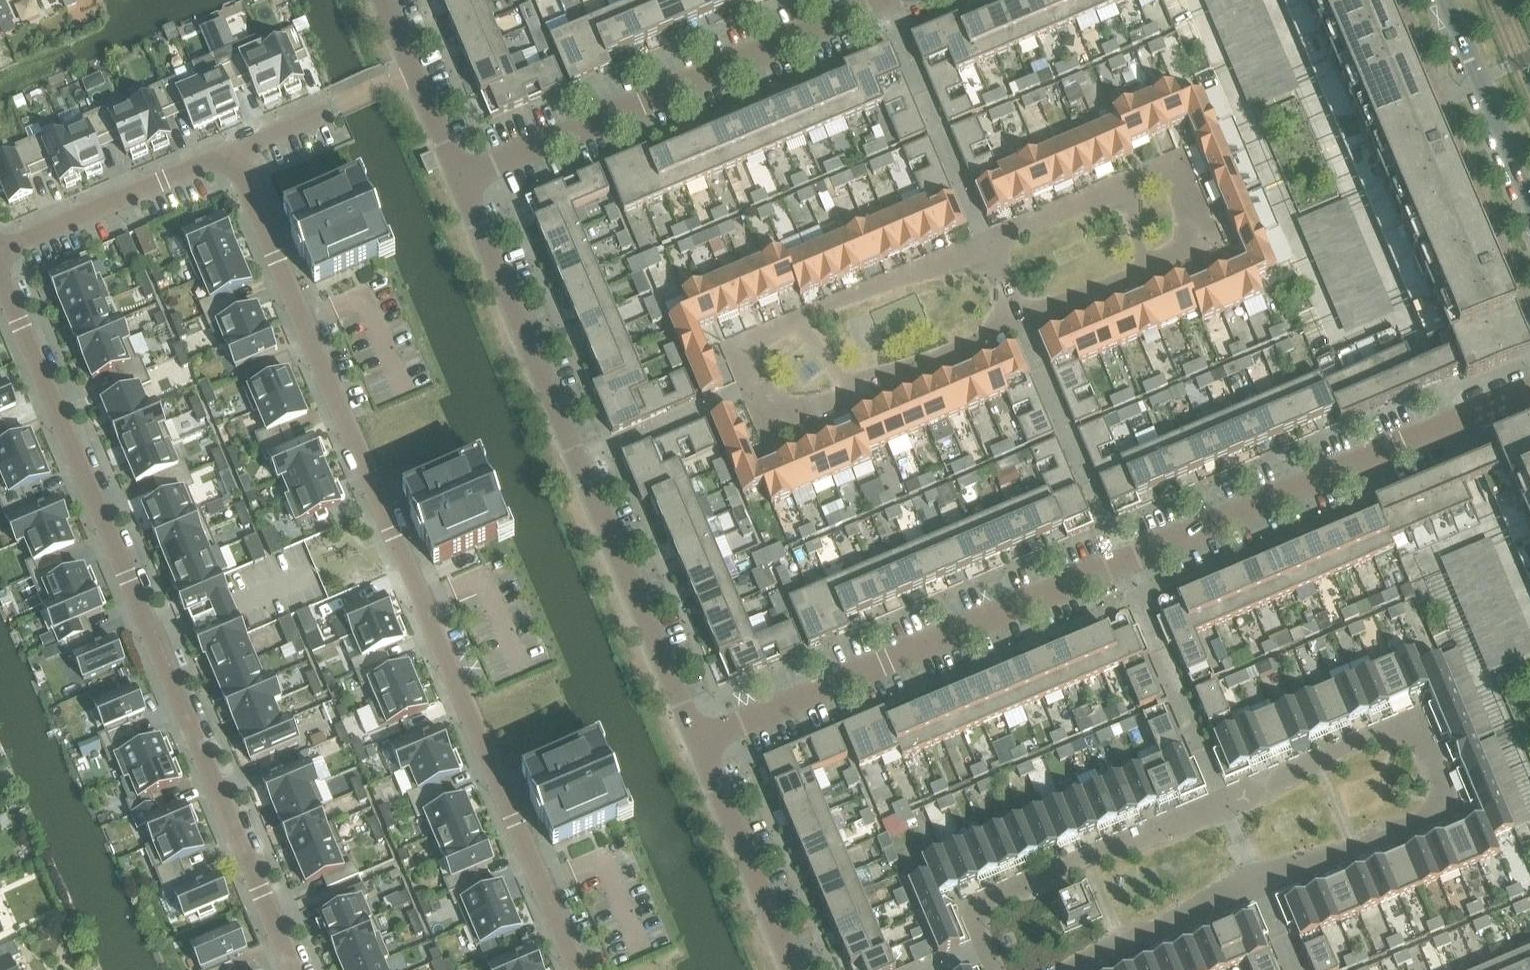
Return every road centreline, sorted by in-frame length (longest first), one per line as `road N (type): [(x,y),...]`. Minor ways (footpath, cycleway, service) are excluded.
road 1 (residential): [(697,739),(1529,388)]
road 2 (residential): [(233,152),(577,969)]
road 3 (residential): [(0,272),(295,969)]
road 4 (residential): [(458,176),(697,739)]
road 5 (residential): [(458,176),(879,0)]
road 6 (residential): [(233,152),(0,250)]
road 7 (residential): [(697,739),(793,969)]
road 8 (tertiary): [(1444,0),(1529,207)]
road 9 (residential): [(385,0),(458,176)]

